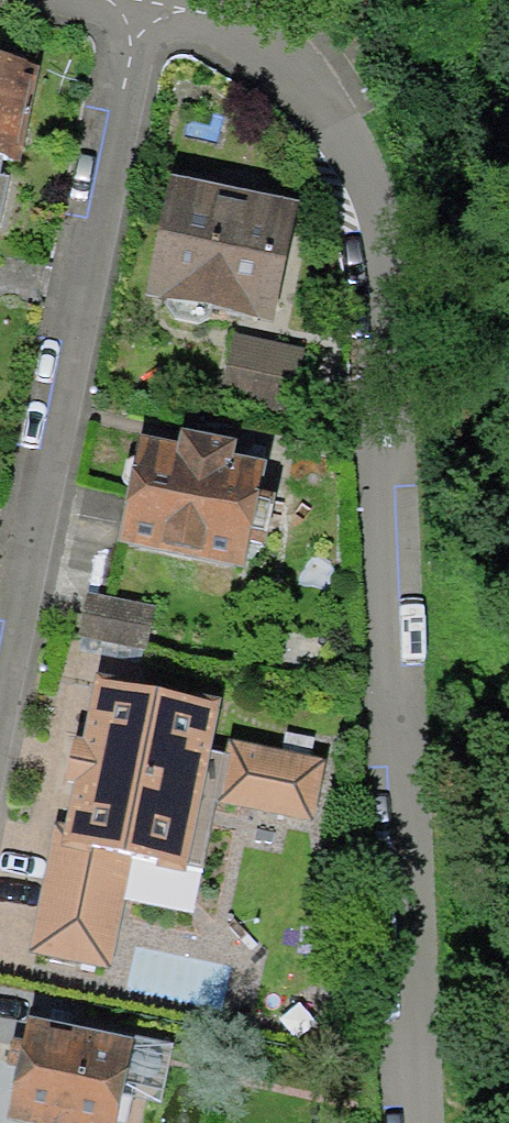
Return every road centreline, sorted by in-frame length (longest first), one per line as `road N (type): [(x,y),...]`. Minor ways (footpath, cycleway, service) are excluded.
road 1 (residential): [(143,0),(277,44),(343,126),(384,212),(414,1122)]
road 2 (residential): [(140,0),(0,672)]

